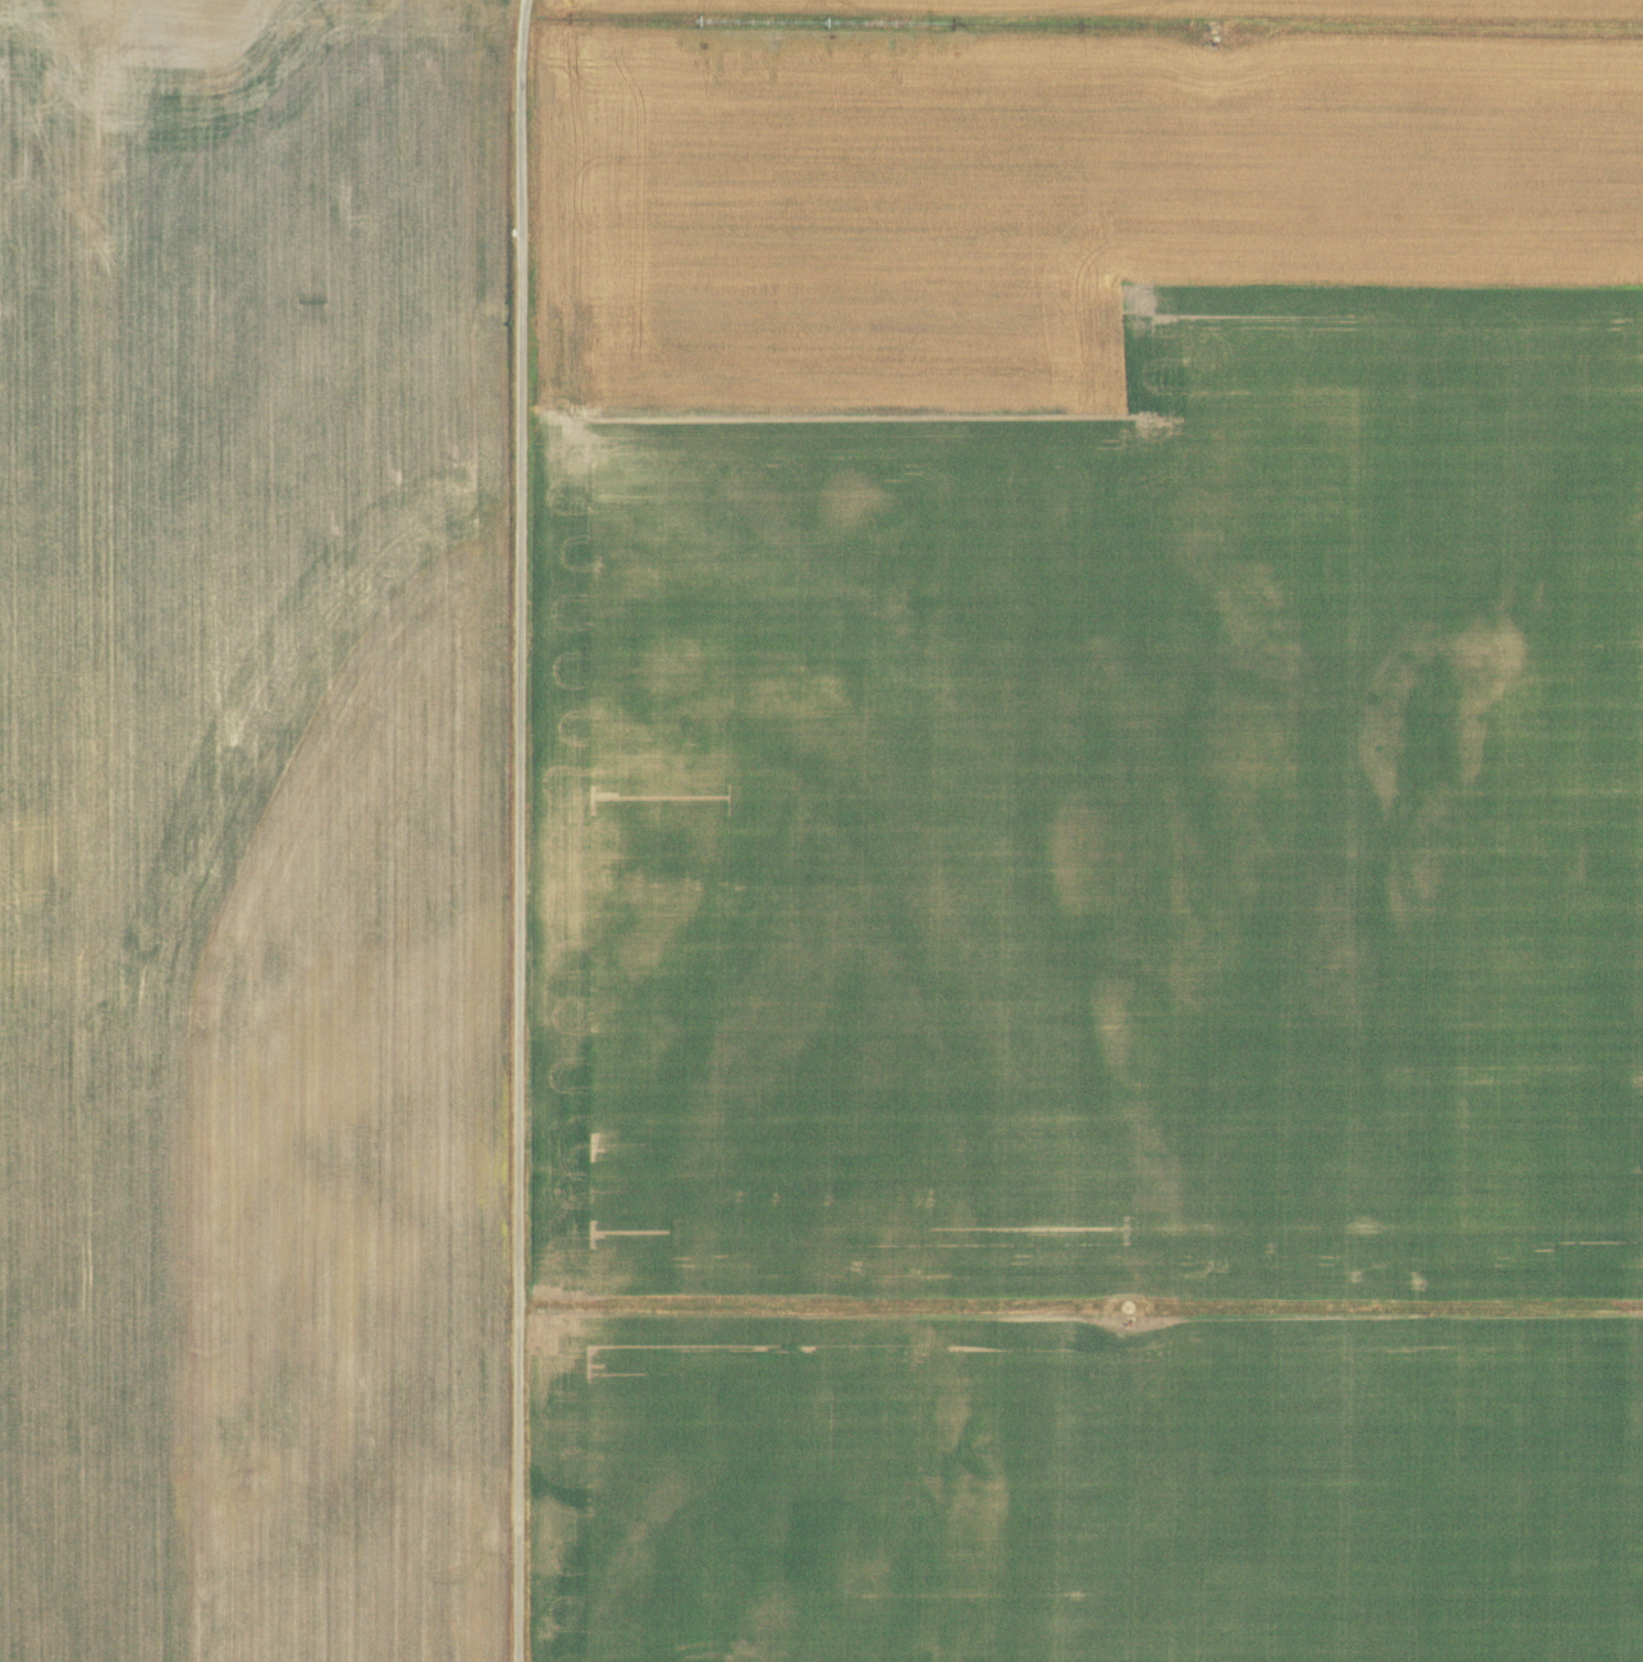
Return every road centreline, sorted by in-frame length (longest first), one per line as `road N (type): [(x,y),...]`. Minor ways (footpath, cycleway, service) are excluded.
road 1 (residential): [(518,1661),(526,0)]
road 2 (track): [(519,1314),(1642,1318)]
road 3 (track): [(524,25),(1642,32)]

